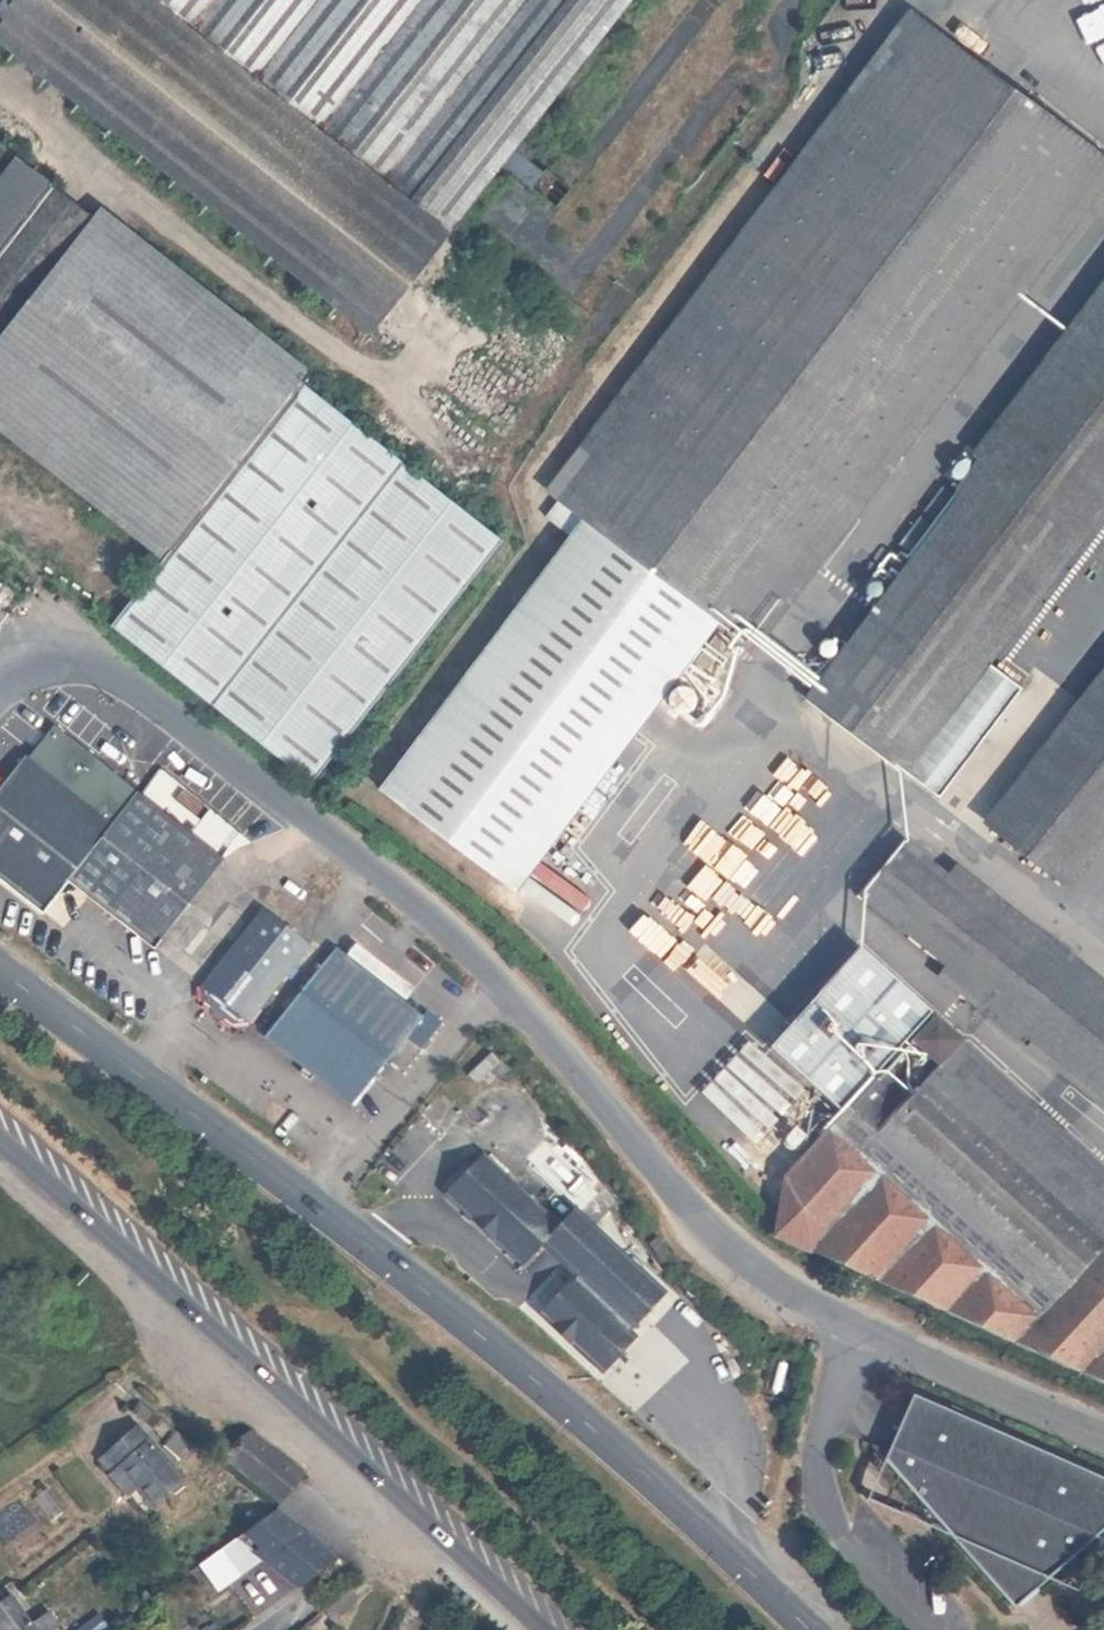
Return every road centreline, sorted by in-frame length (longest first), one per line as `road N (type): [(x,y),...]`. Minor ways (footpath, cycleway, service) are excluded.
road 1 (residential): [(0,682),(54,658),(88,661),(119,677),(477,958),(686,1212),(744,1268),(832,1322),(1103,1440)]
road 2 (secondary): [(806,1629),(736,1561),(369,1248),(0,968)]
road 3 (secondary): [(0,1132),(556,1629)]

